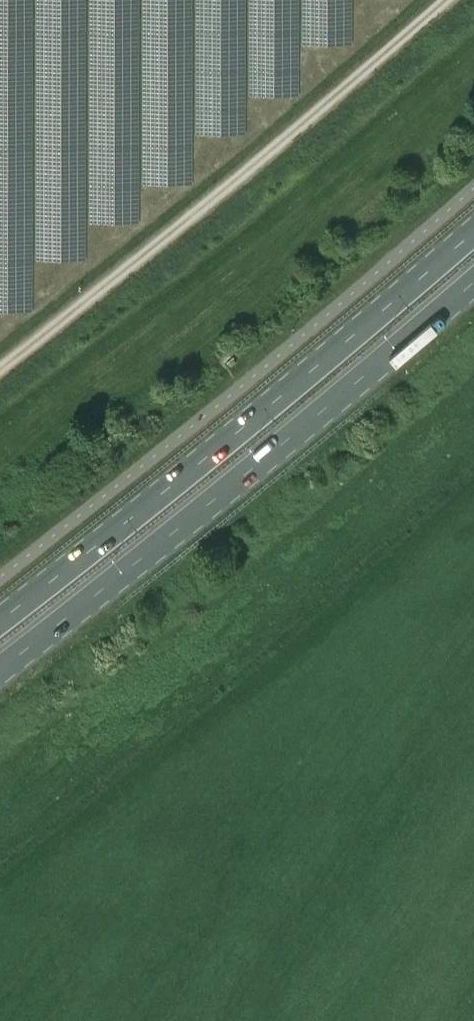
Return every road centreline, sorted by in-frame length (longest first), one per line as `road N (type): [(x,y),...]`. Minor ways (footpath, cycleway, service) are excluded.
road 1 (trunk): [(473,227),(0,621)]
road 2 (trunk): [(0,667),(473,281)]

